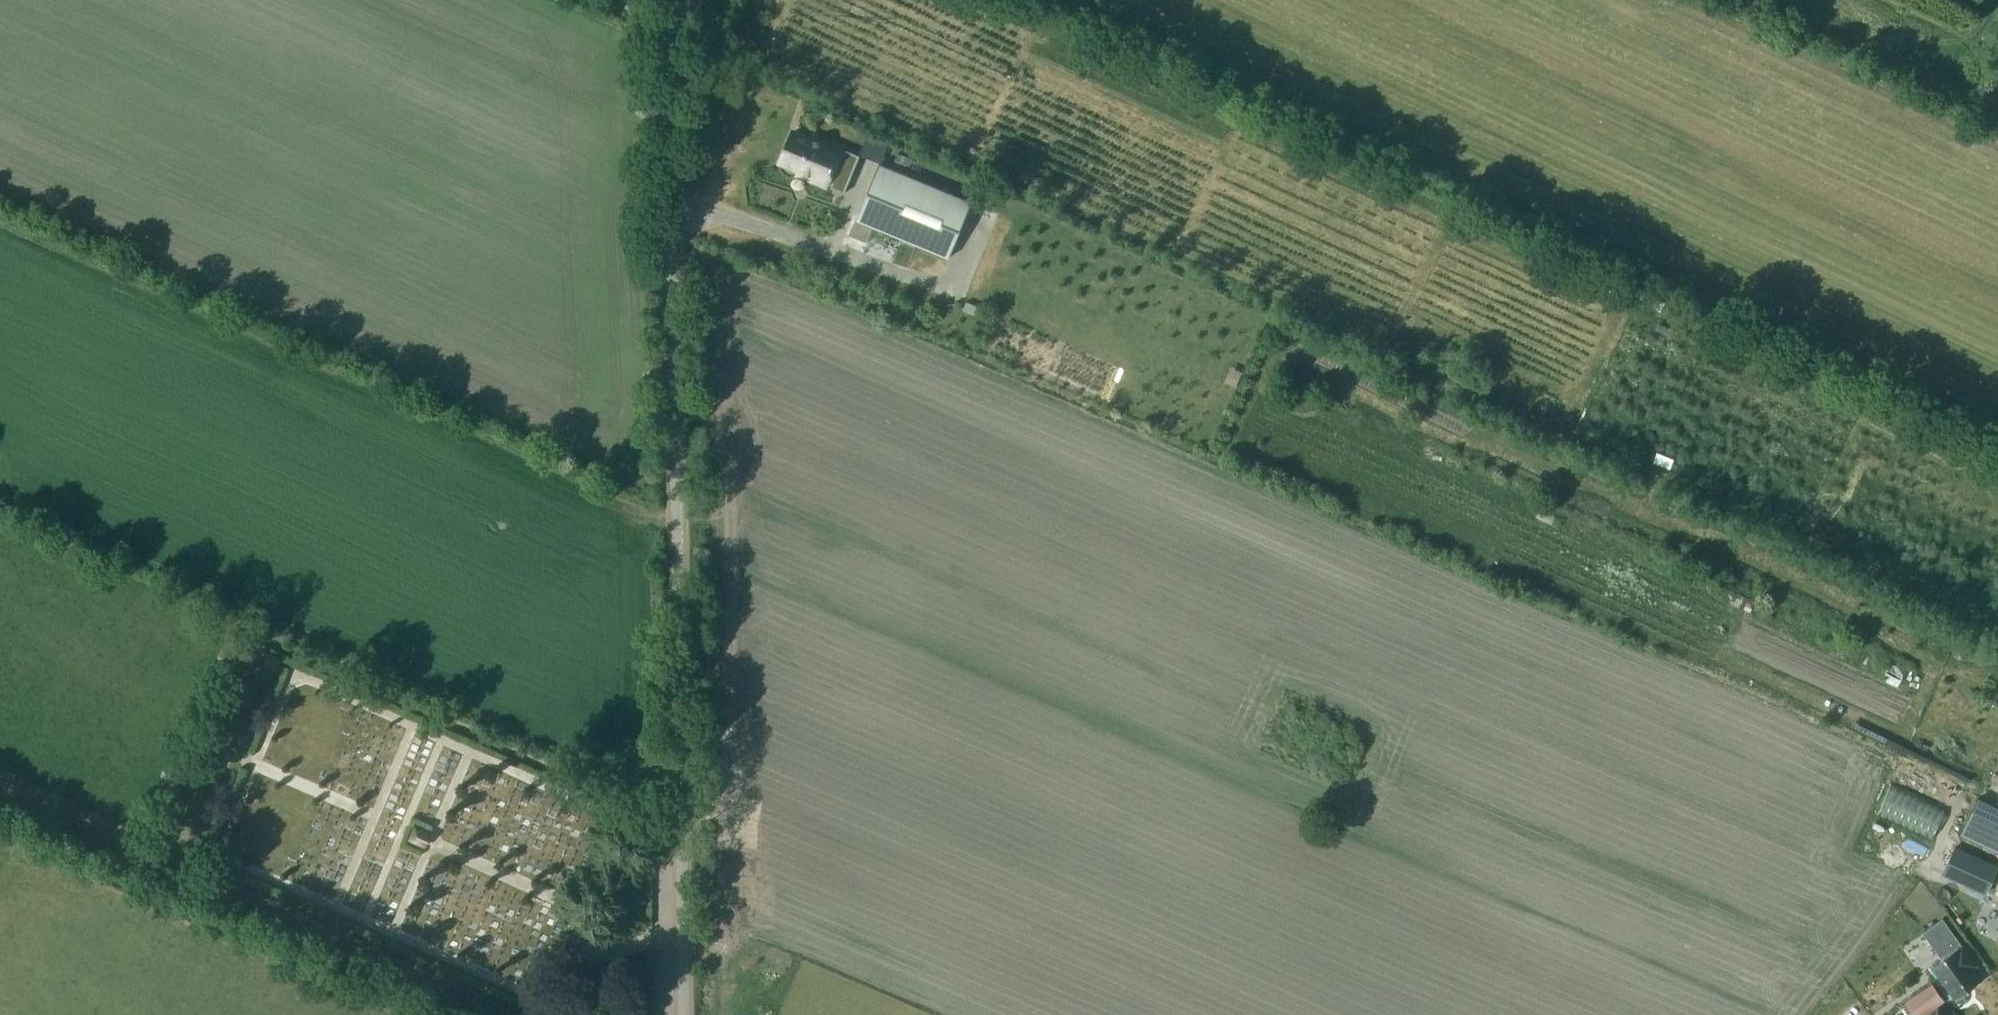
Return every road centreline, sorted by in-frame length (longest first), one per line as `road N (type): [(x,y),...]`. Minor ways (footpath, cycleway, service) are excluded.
road 1 (tertiary): [(685,1014),(676,21)]

